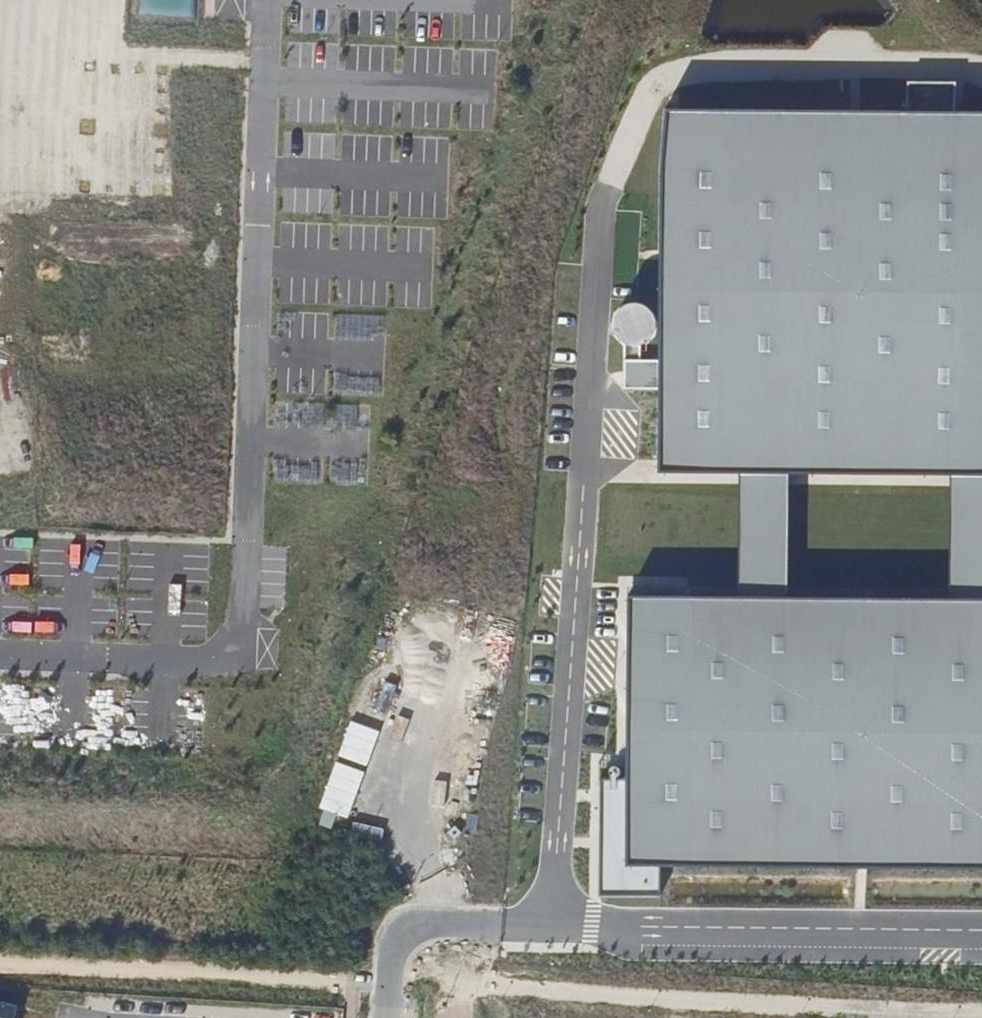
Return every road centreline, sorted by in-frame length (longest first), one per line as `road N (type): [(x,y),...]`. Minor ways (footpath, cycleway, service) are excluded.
road 1 (unclassified): [(387,1017),(391,947),(415,931),(501,925)]

